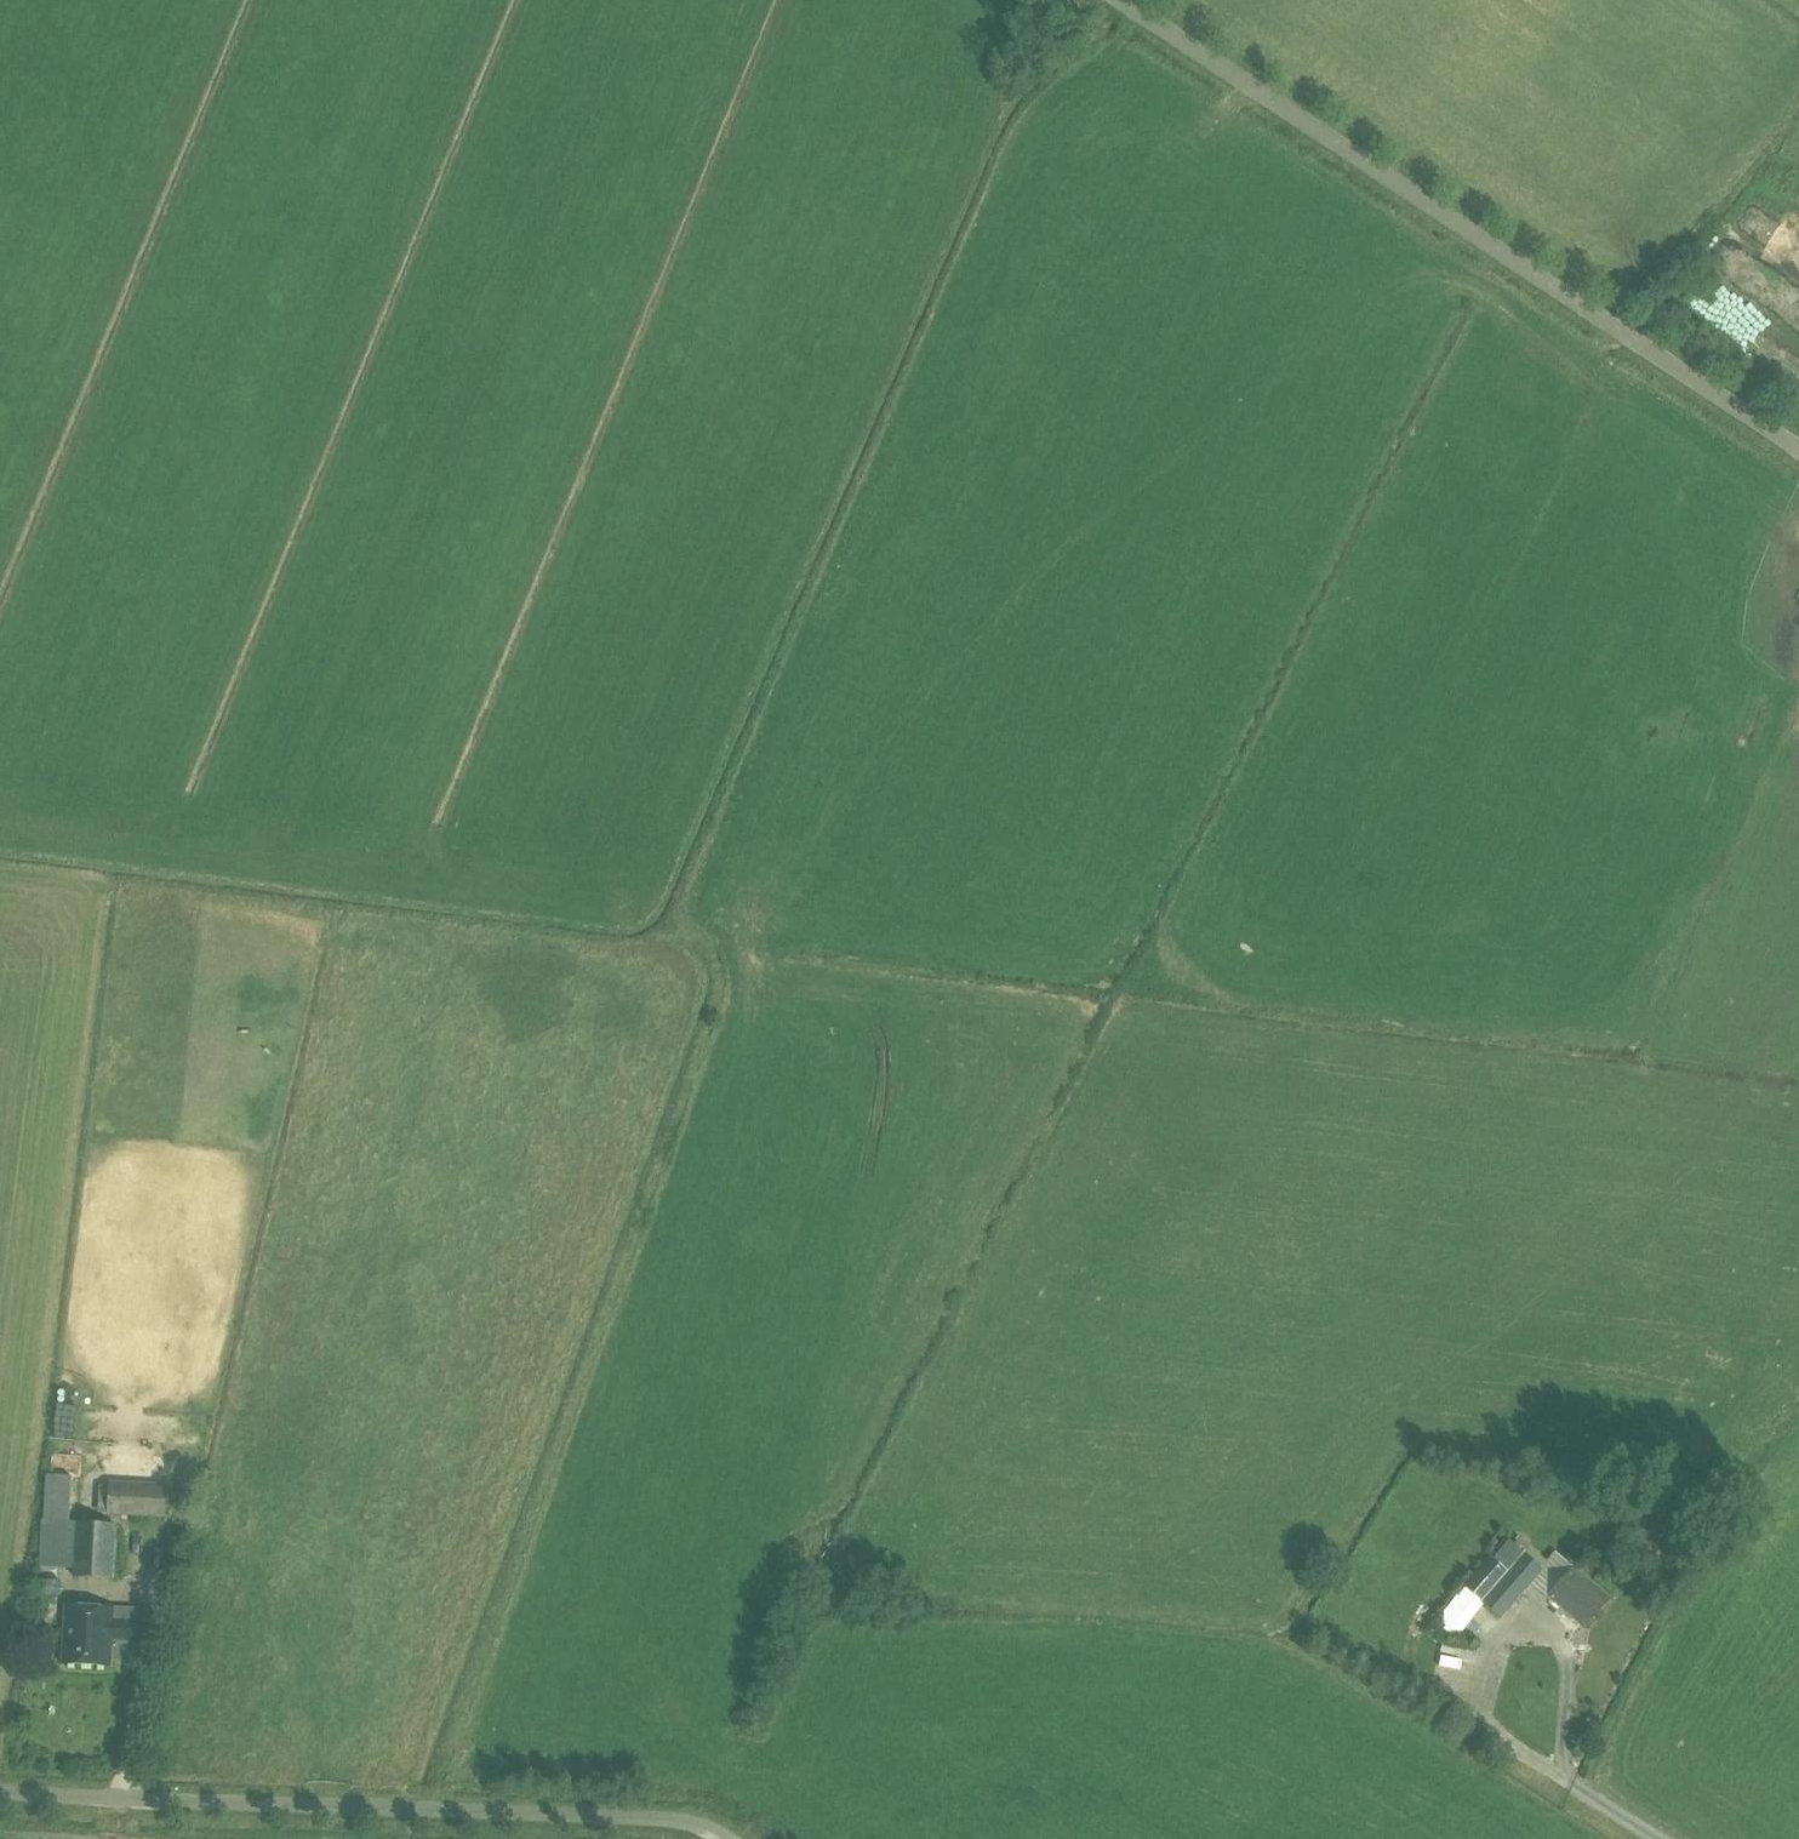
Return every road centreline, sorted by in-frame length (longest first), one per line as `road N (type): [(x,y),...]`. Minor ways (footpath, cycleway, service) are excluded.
road 1 (unclassified): [(1798,447),(1129,0)]
road 2 (unclassified): [(0,1790),(646,1815),(724,1838)]

